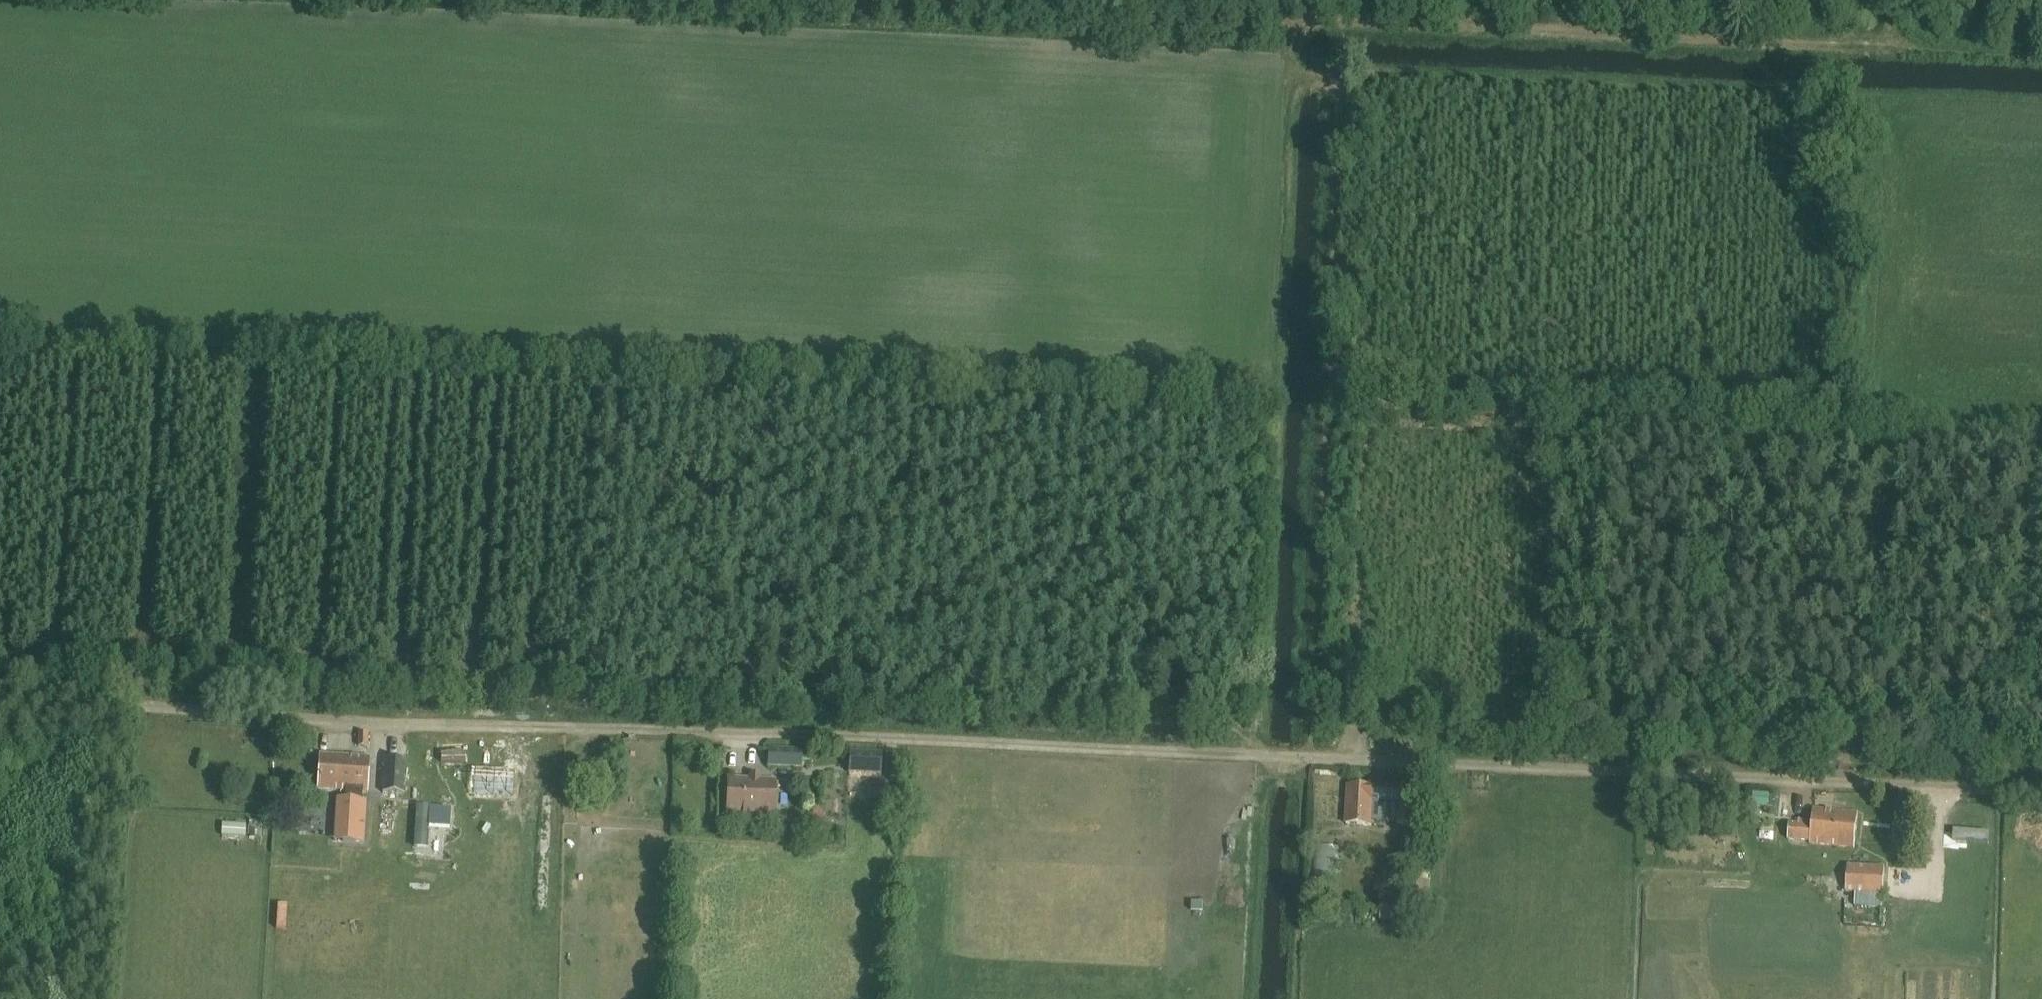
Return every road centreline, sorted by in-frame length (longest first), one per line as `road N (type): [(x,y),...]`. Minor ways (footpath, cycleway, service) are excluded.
road 1 (track): [(2041,790),(0,697)]

